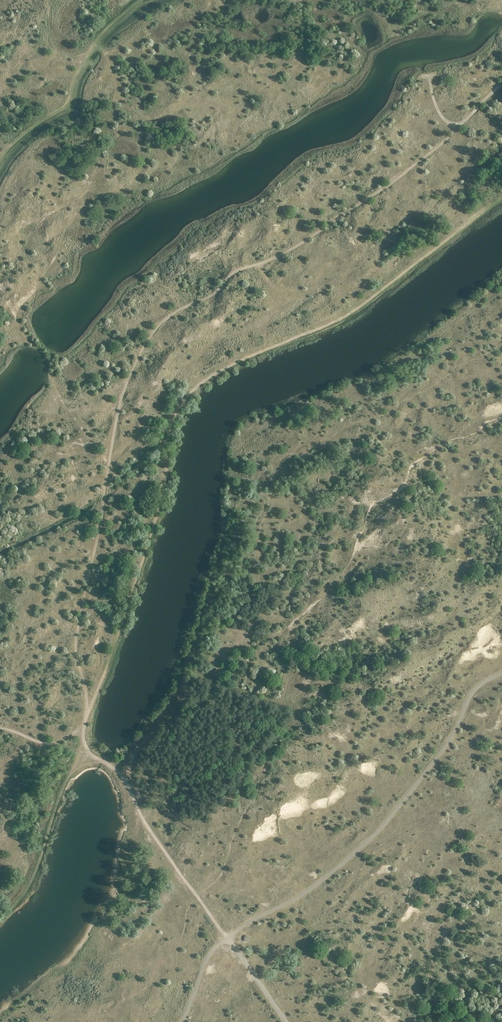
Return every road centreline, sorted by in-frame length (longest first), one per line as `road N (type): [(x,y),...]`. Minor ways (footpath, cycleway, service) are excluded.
road 1 (track): [(501,83),(393,181),(298,245),(234,272),(149,339),(116,422),(77,633),(87,712),(84,746),(71,769)]
road 2 (track): [(286,1021),(228,938),(306,892),(373,837),(443,748),(476,688),(501,673)]
road 3 (track): [(84,746),(123,777),(147,826),(228,938),(206,961),(183,1021)]

